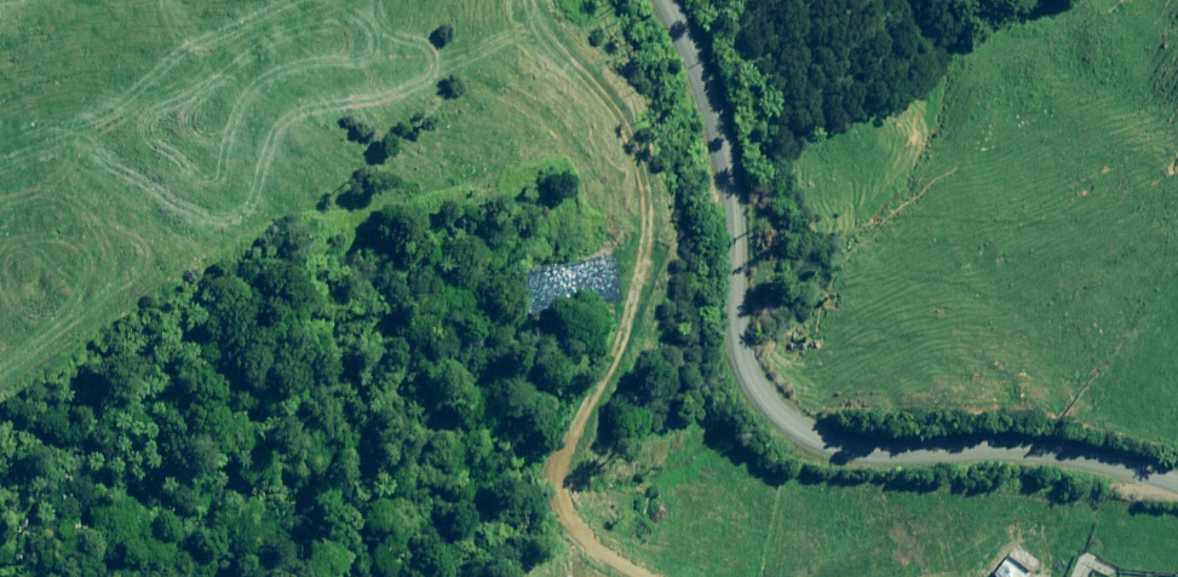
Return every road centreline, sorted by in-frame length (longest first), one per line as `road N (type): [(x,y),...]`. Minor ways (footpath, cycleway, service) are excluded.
road 1 (unclassified): [(1177,500),(1063,470),(766,435),(736,396),(695,112),(643,0)]
road 2 (track): [(628,576),(581,534),(566,468),(615,363),(640,233),(640,149),(533,0)]

